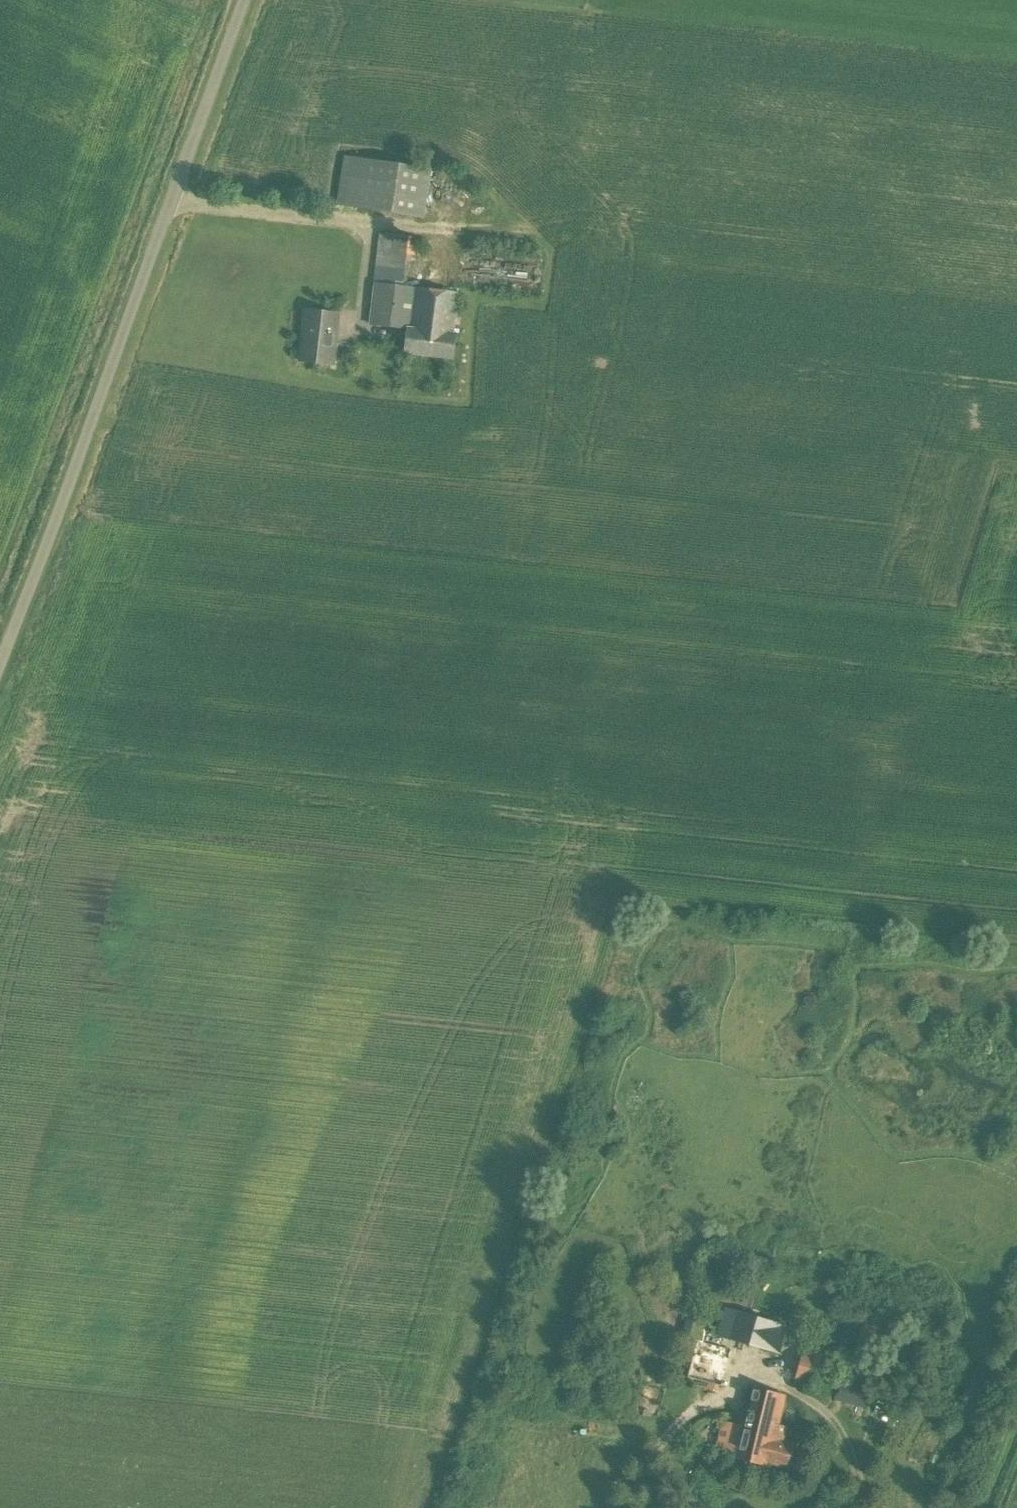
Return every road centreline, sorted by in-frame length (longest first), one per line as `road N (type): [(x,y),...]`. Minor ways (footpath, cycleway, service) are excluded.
road 1 (unclassified): [(0,653),(244,0)]

